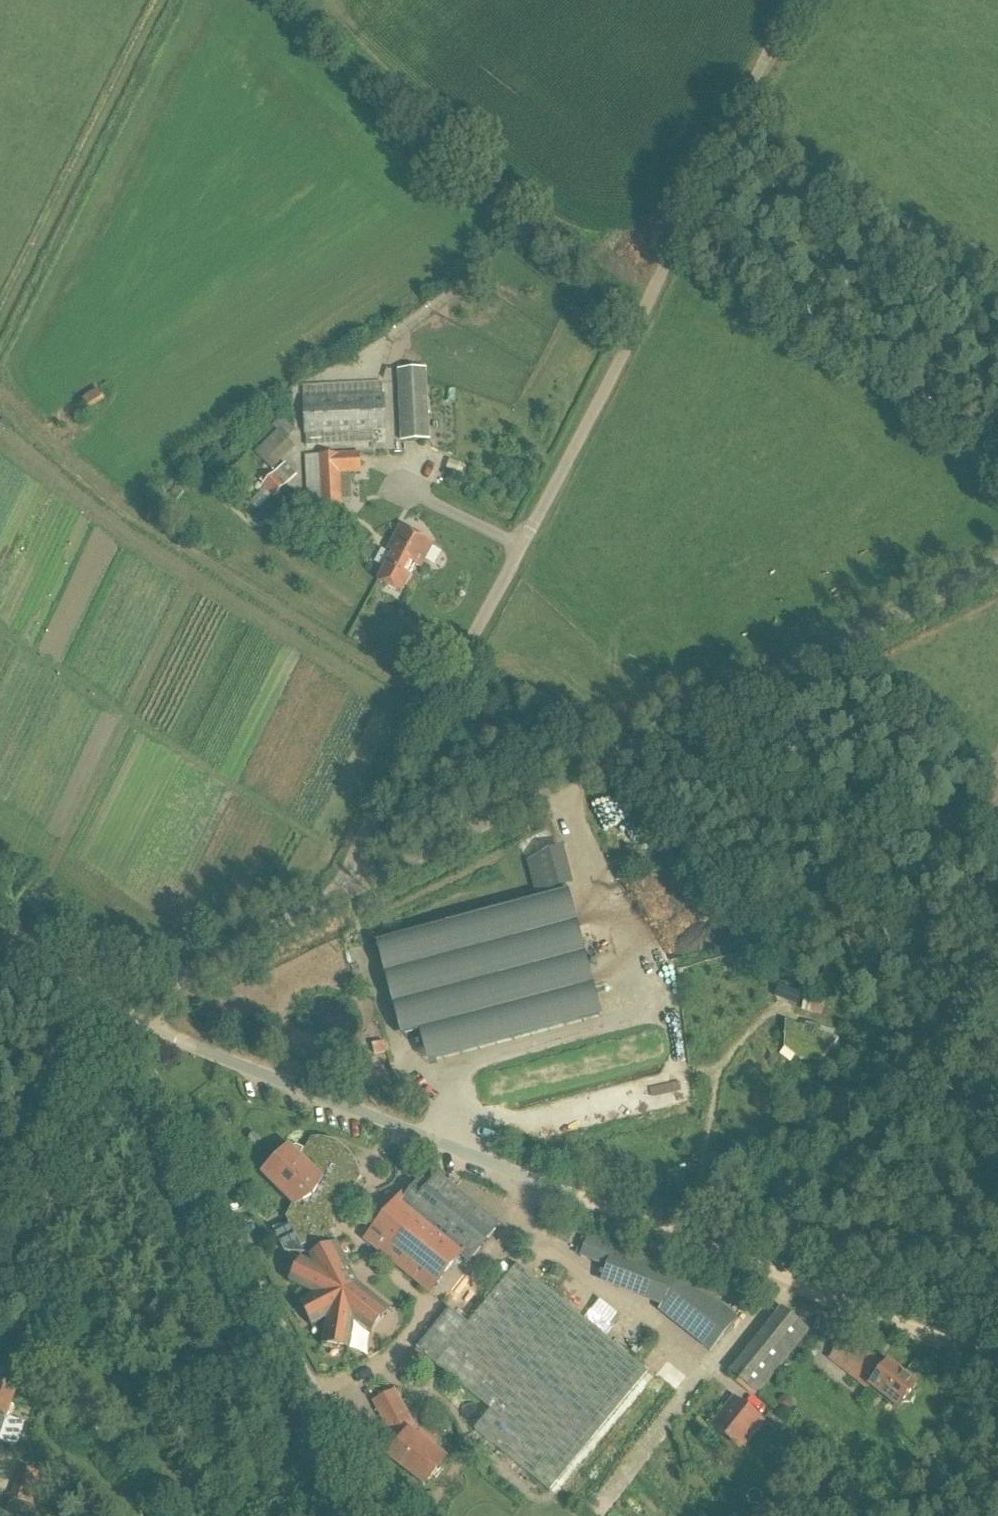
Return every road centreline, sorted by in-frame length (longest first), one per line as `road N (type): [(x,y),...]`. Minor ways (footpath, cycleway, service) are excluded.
road 1 (unclassified): [(361,877),(361,857),(614,372),(794,0)]
road 2 (track): [(118,1022),(896,1320)]
road 3 (unclassified): [(361,877),(997,563)]
road 4 (track): [(383,1515),(118,1022)]
road 5 (track): [(435,712),(132,514),(0,395)]
road 6 (unclassified): [(0,1195),(60,1096),(118,1022),(361,877)]
road 7 (track): [(0,919),(90,989),(118,1022)]

